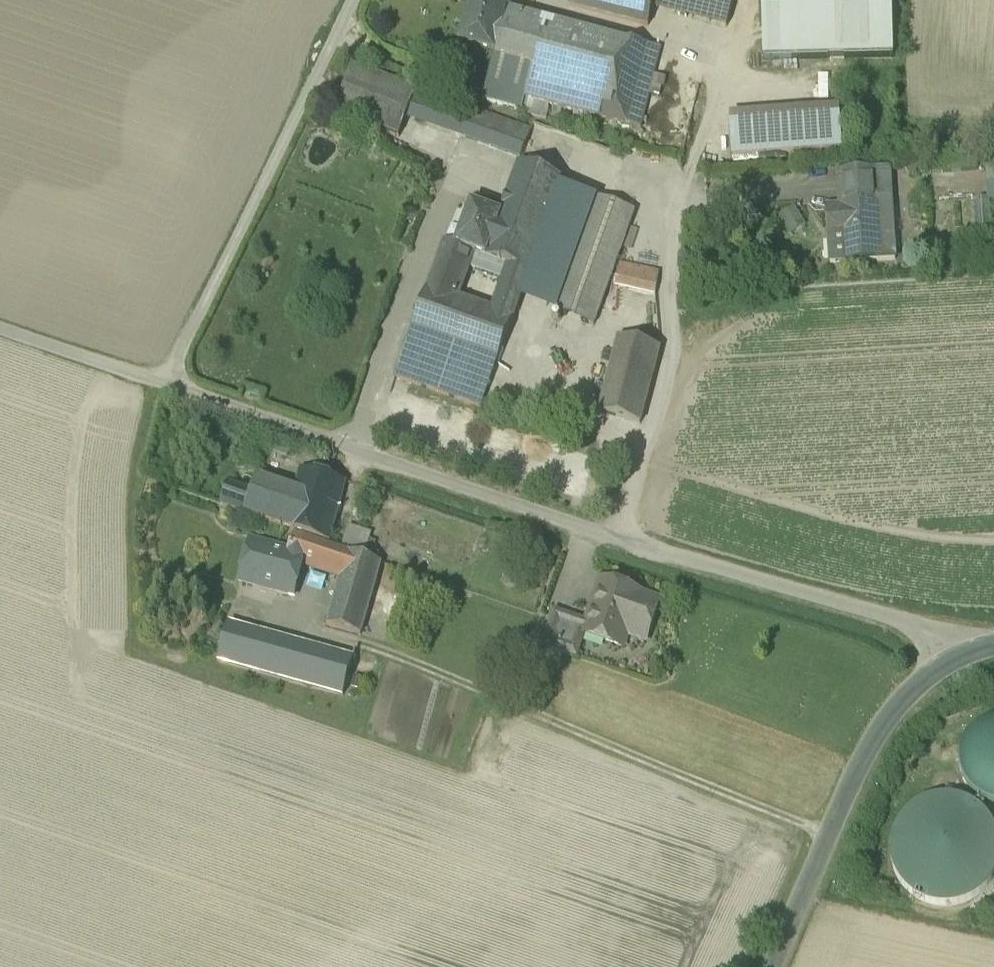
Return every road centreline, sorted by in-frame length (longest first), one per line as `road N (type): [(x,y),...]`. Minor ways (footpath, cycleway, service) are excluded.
road 1 (unclassified): [(168,385),(617,540),(935,631),(974,652)]
road 2 (unclassified): [(356,0),(168,385)]
road 3 (unclassified): [(774,966),(868,750),(939,671),(974,652)]
road 4 (unclassified): [(168,385),(0,328)]

